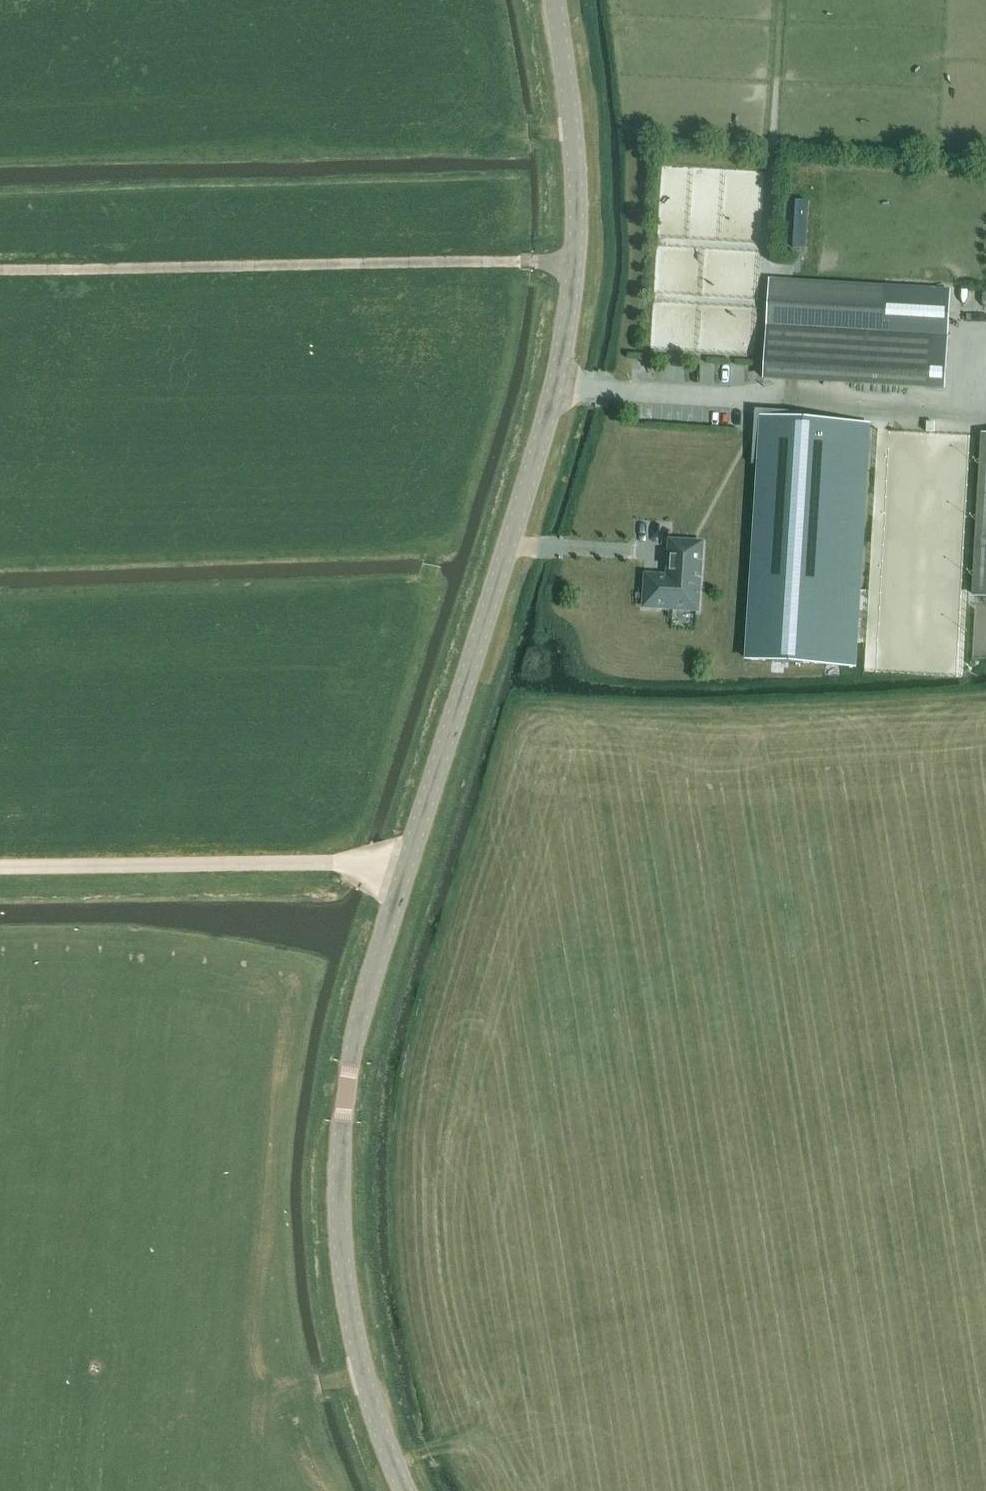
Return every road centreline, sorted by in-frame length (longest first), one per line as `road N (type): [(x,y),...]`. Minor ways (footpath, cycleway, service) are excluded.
road 1 (tertiary): [(406,1490),(351,1319),(341,1228),(343,1122),(367,993),(563,354),(577,210),(555,0)]

